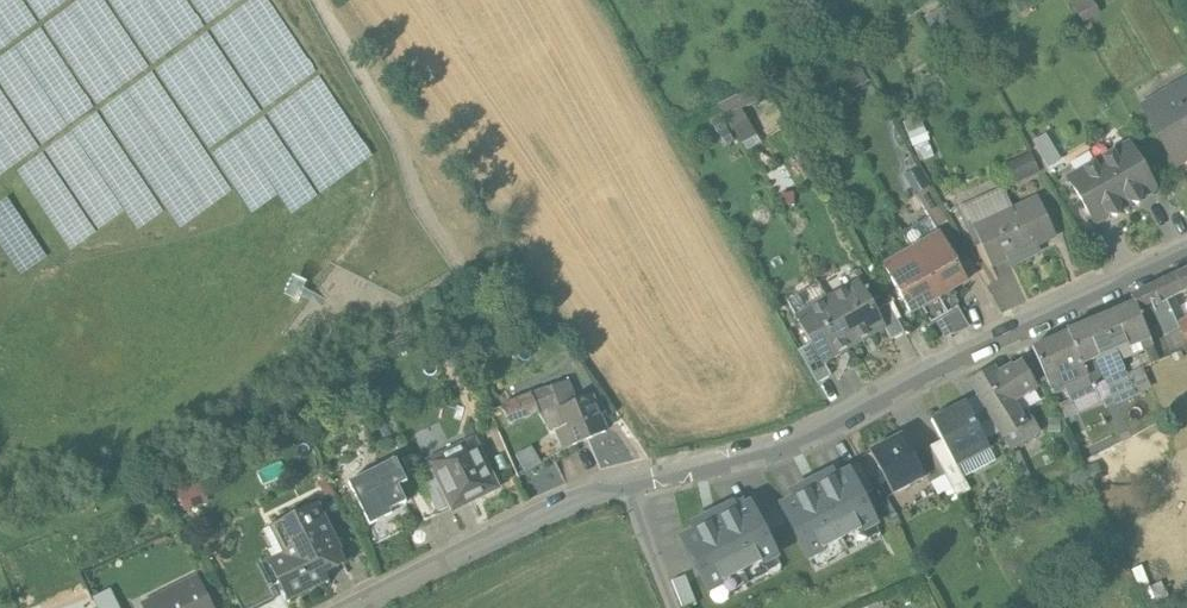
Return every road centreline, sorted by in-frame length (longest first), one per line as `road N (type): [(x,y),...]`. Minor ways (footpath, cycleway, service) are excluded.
road 1 (residential): [(397,607),(622,509),(833,445),(1186,279)]

